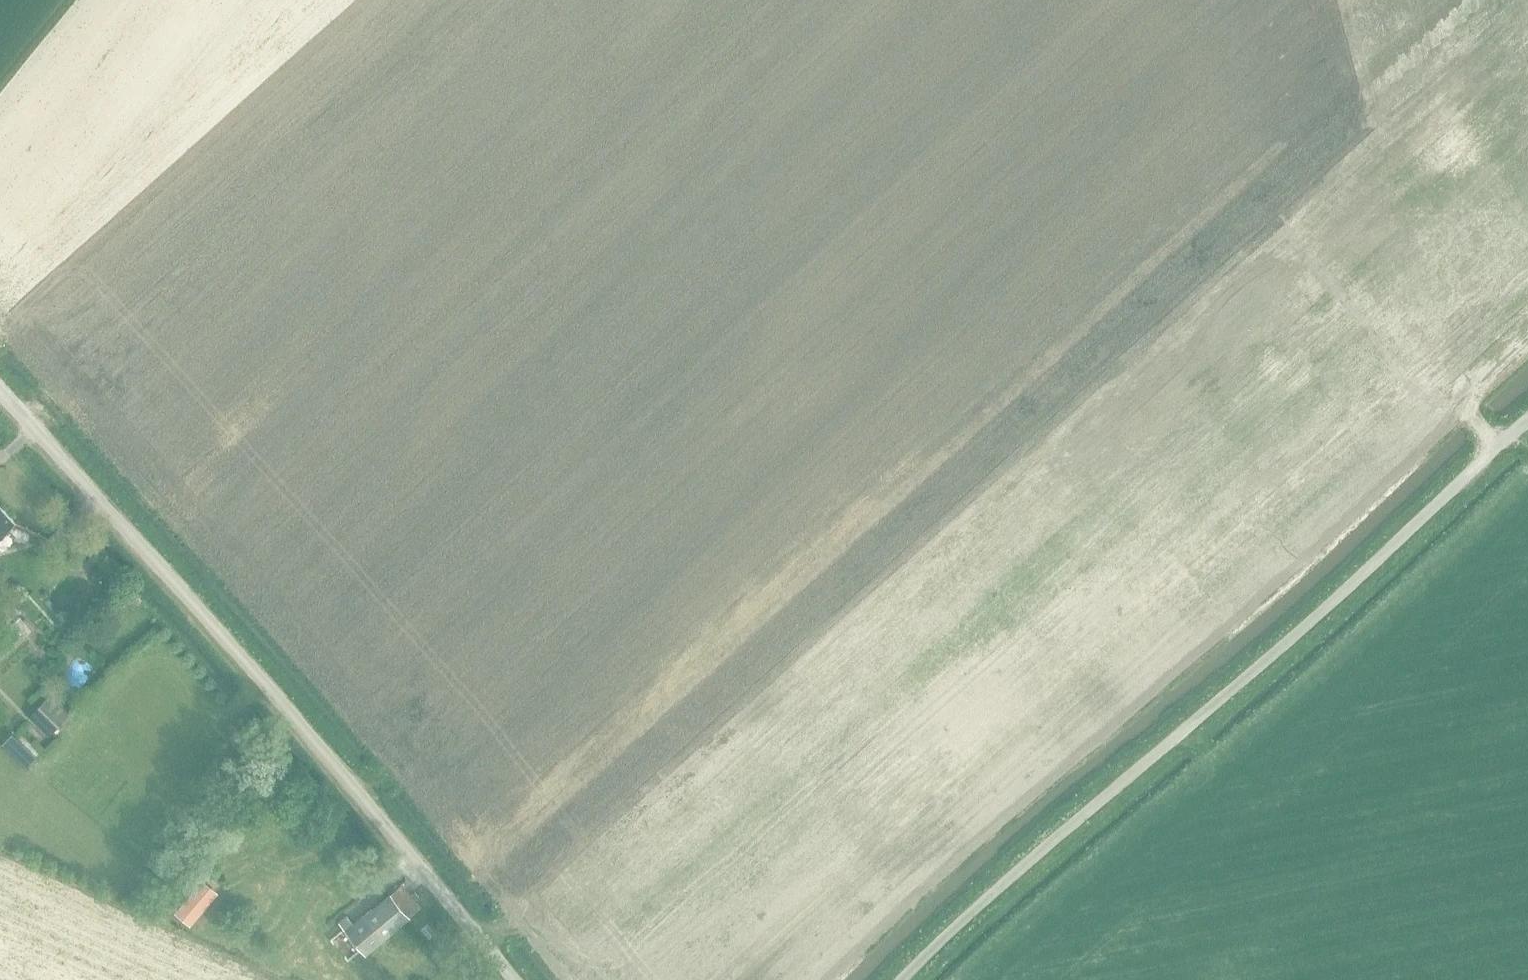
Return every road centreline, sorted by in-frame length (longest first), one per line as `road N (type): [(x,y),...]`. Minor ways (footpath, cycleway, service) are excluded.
road 1 (unclassified): [(899,979),(1043,833),(1417,519),(1527,403)]
road 2 (unclassified): [(514,979),(244,653),(0,390)]

